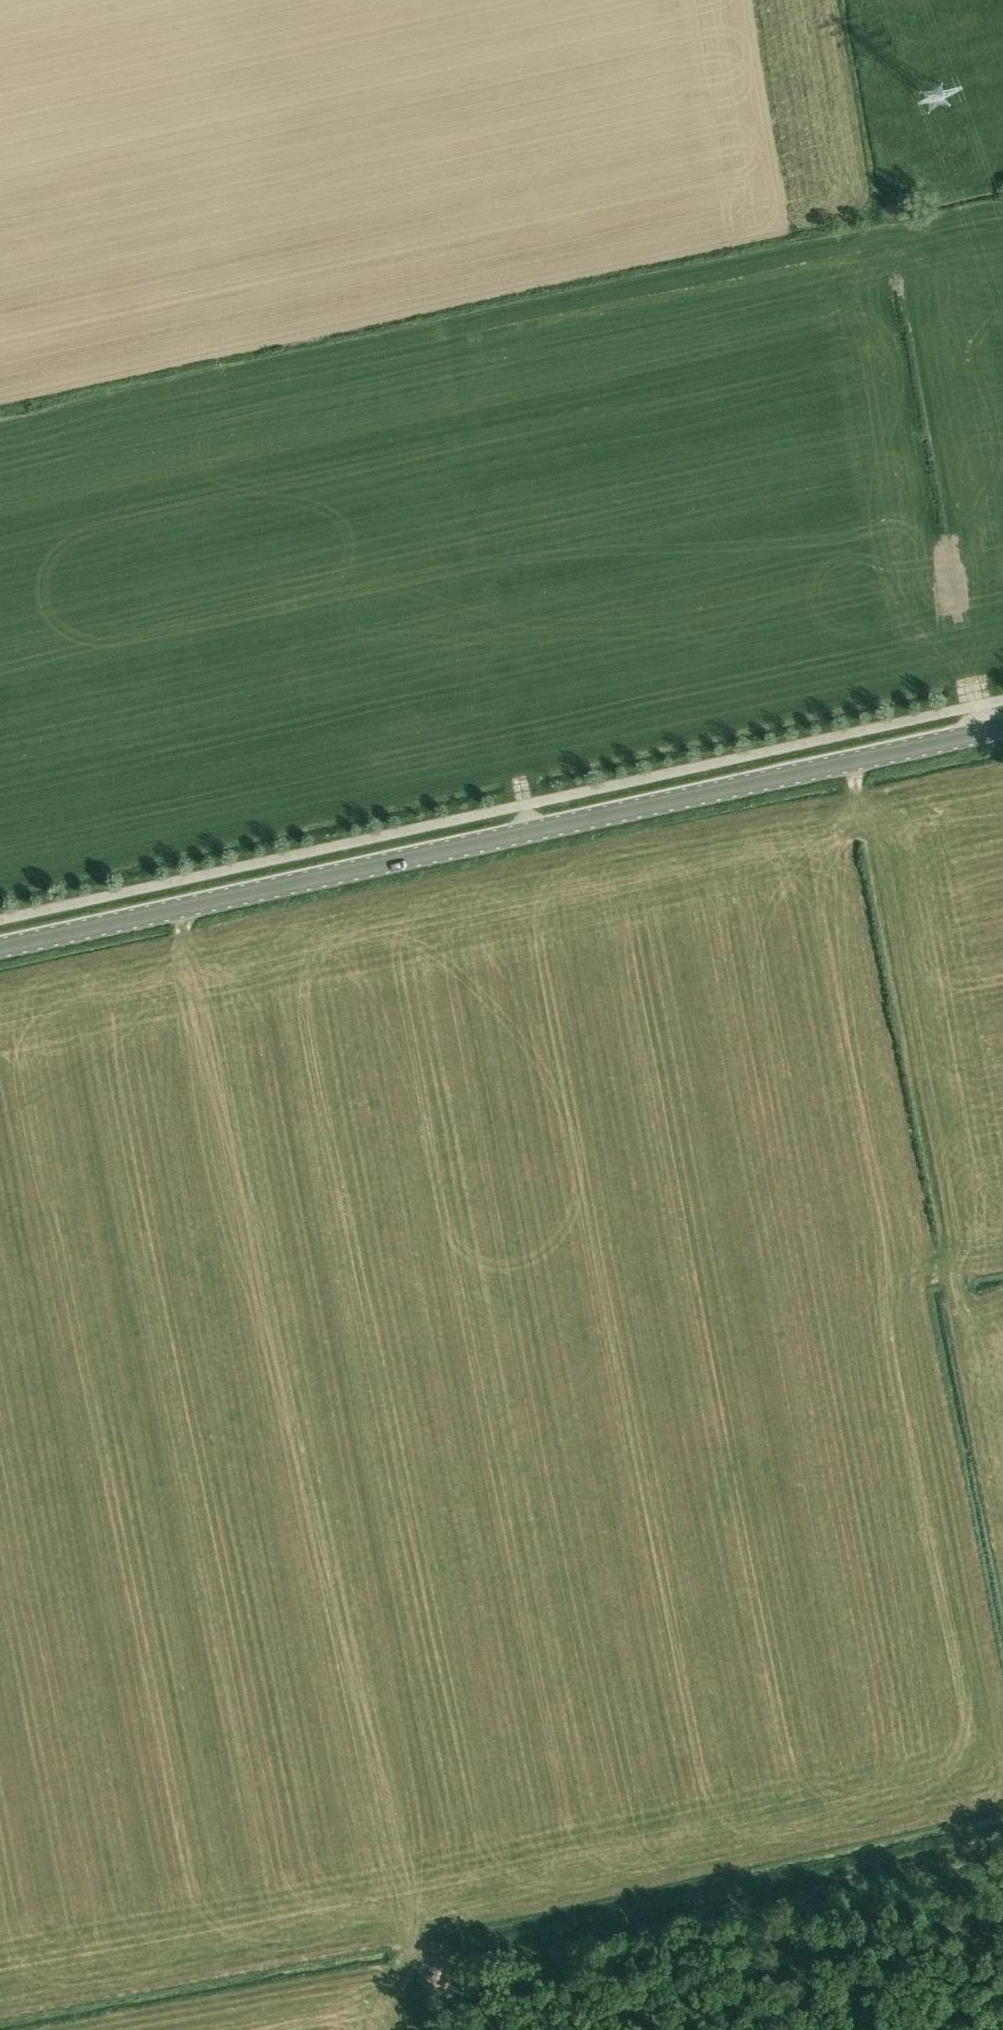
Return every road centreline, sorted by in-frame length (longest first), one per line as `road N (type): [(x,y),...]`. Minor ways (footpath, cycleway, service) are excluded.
road 1 (secondary): [(0,945),(1002,726)]

